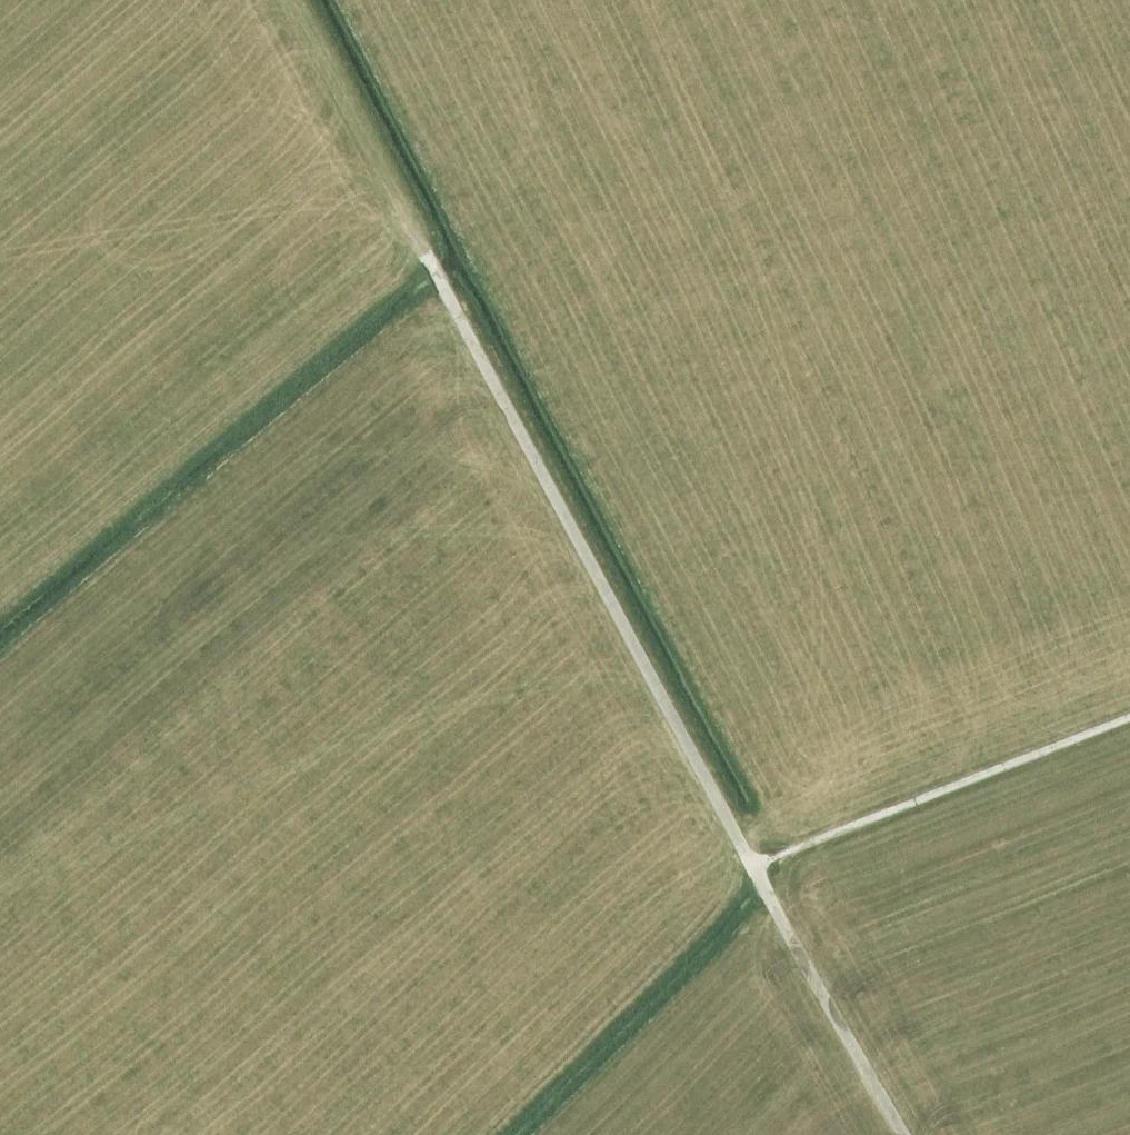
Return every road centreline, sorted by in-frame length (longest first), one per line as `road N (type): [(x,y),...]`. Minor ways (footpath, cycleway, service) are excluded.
road 1 (track): [(753,864),(427,259)]
road 2 (track): [(753,864),(1129,712)]
road 3 (track): [(907,1134),(753,864)]

